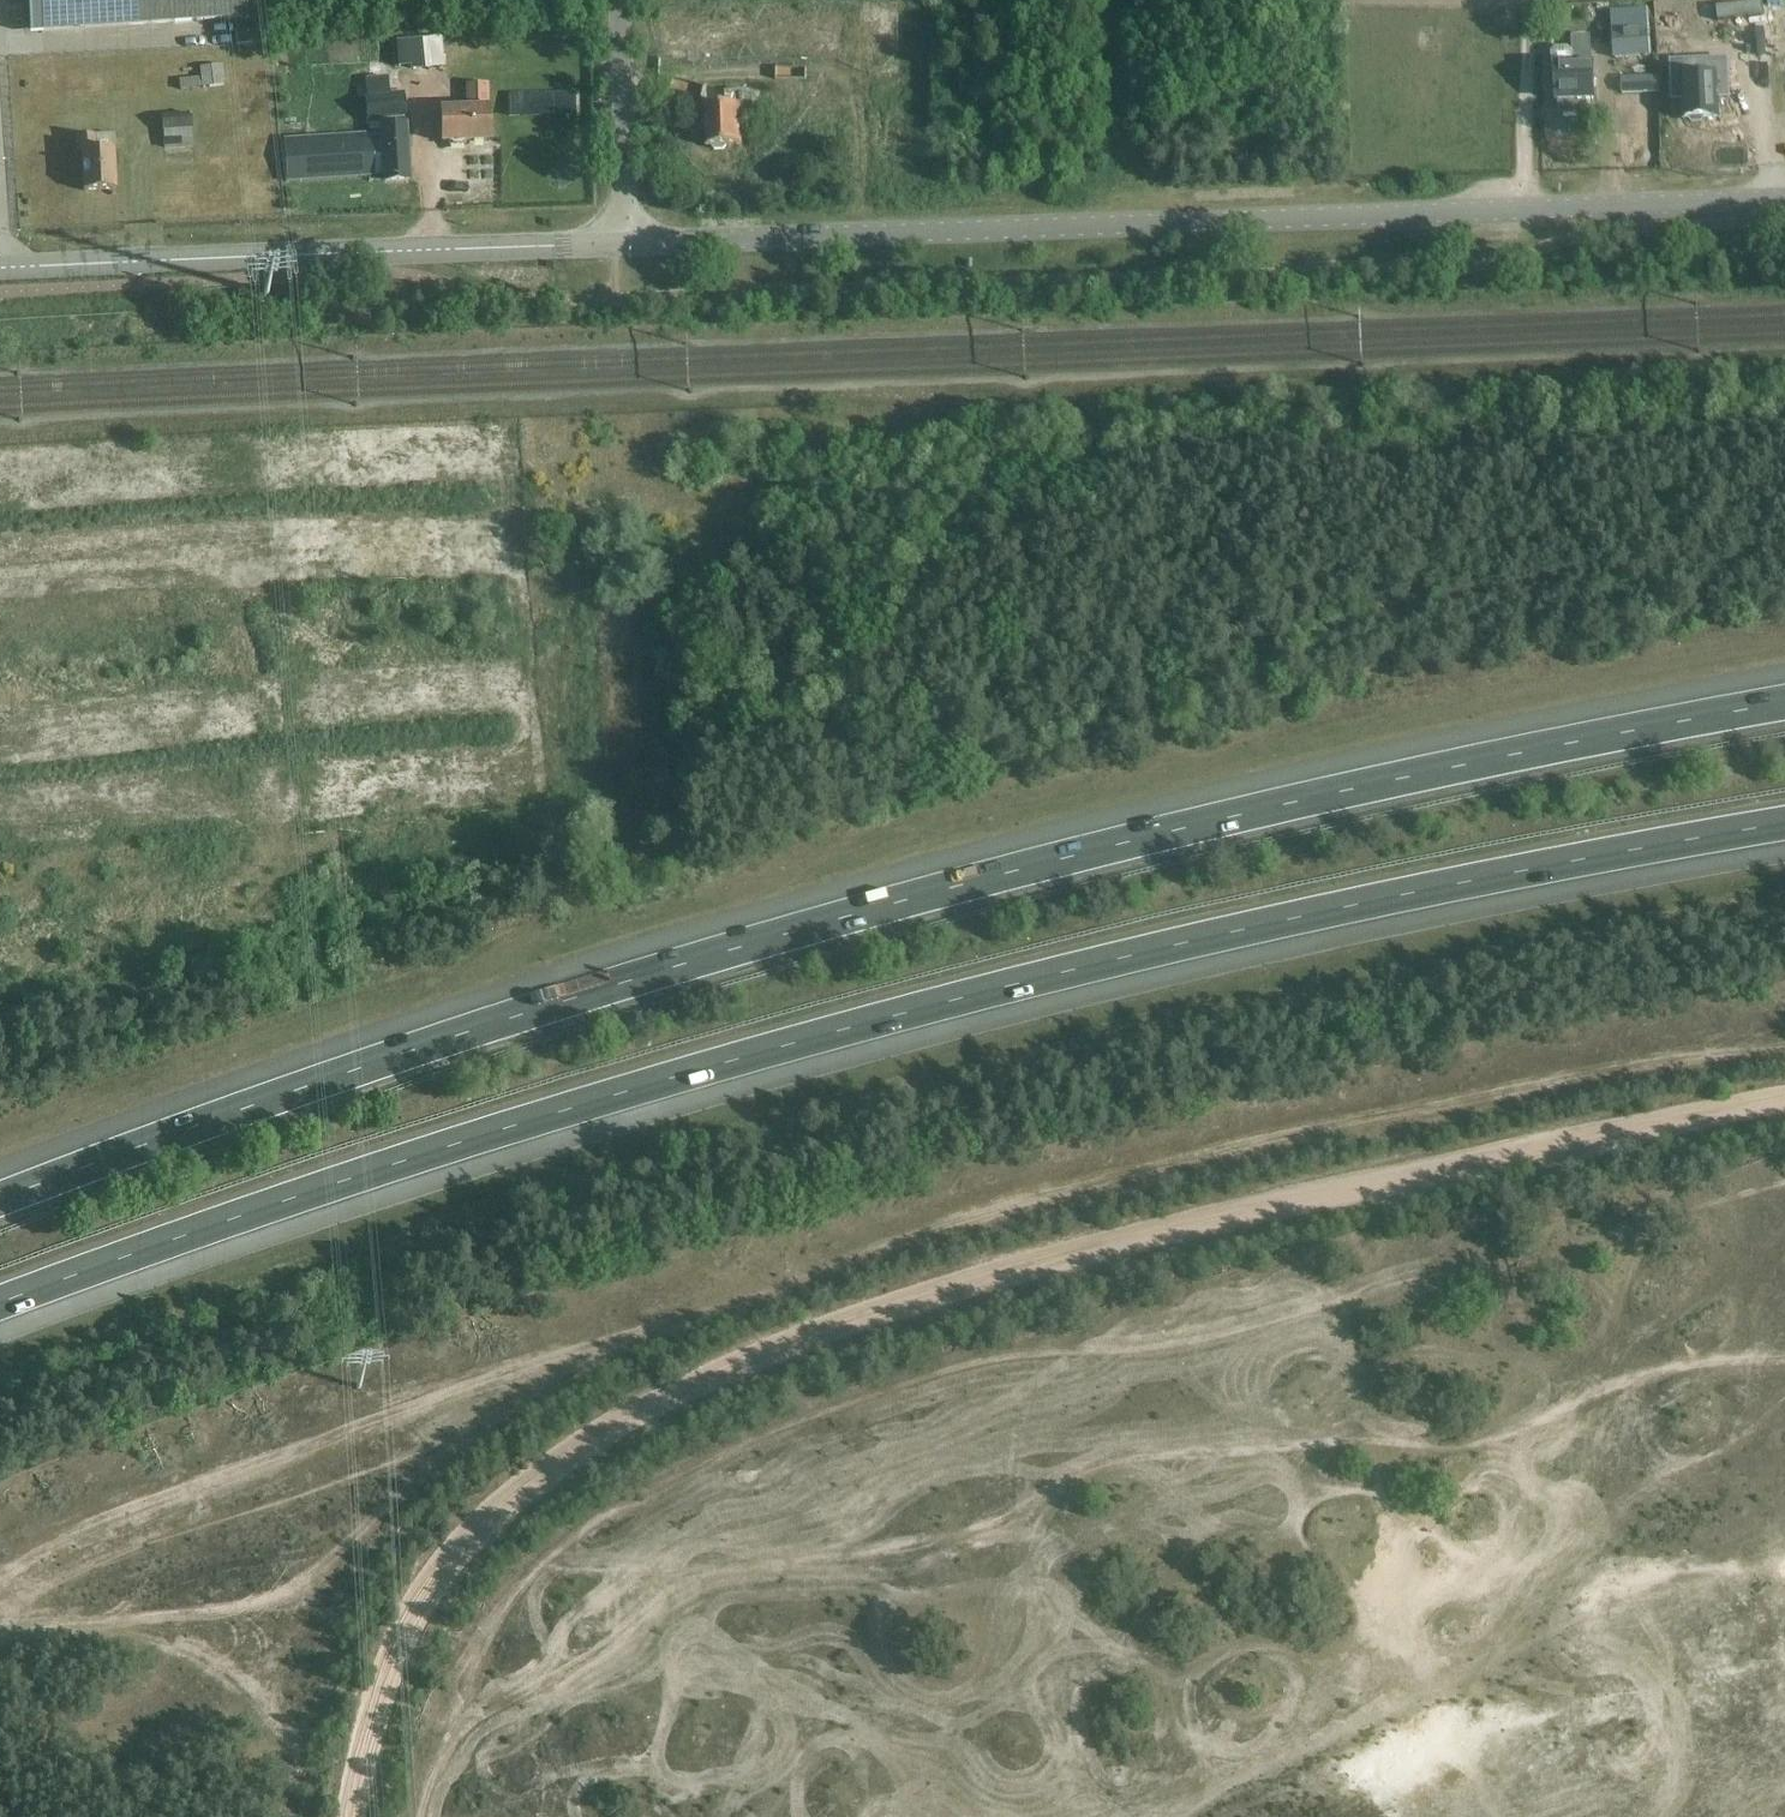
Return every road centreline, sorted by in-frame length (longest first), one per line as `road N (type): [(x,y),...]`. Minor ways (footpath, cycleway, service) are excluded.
road 1 (track): [(0,1563),(508,1364),(765,1300),(1006,1210),(1342,1134),(1784,1049)]
road 2 (motorway): [(1784,699),(1396,777),(789,929),(374,1062),(0,1197)]
road 3 (motorway): [(0,1305),(501,1131),(790,1046),(1424,892),(1784,826)]
road 4 (track): [(1784,1099),(1025,1267),(858,1318),(691,1385),(533,1477),(437,1573),(388,1668),(351,1816)]
road 5 (track): [(1784,1357),(1703,1358),(1615,1382),(1506,1435),(1105,1459),(989,1529),(643,1578),(529,1554),(493,1515)]
road 6 (unclassified): [(626,244),(1784,202)]
road 7 (track): [(1179,1816),(1212,1794),(1484,1665),(1625,1499),(1784,1386)]
road 8 (unclassified): [(0,273),(626,244)]
road 9 (track): [(0,1628),(129,1620),(227,1675),(356,1796)]
road 10 (track): [(437,1573),(421,1567),(129,1620)]
road 11 (unclassified): [(626,244),(620,0)]

